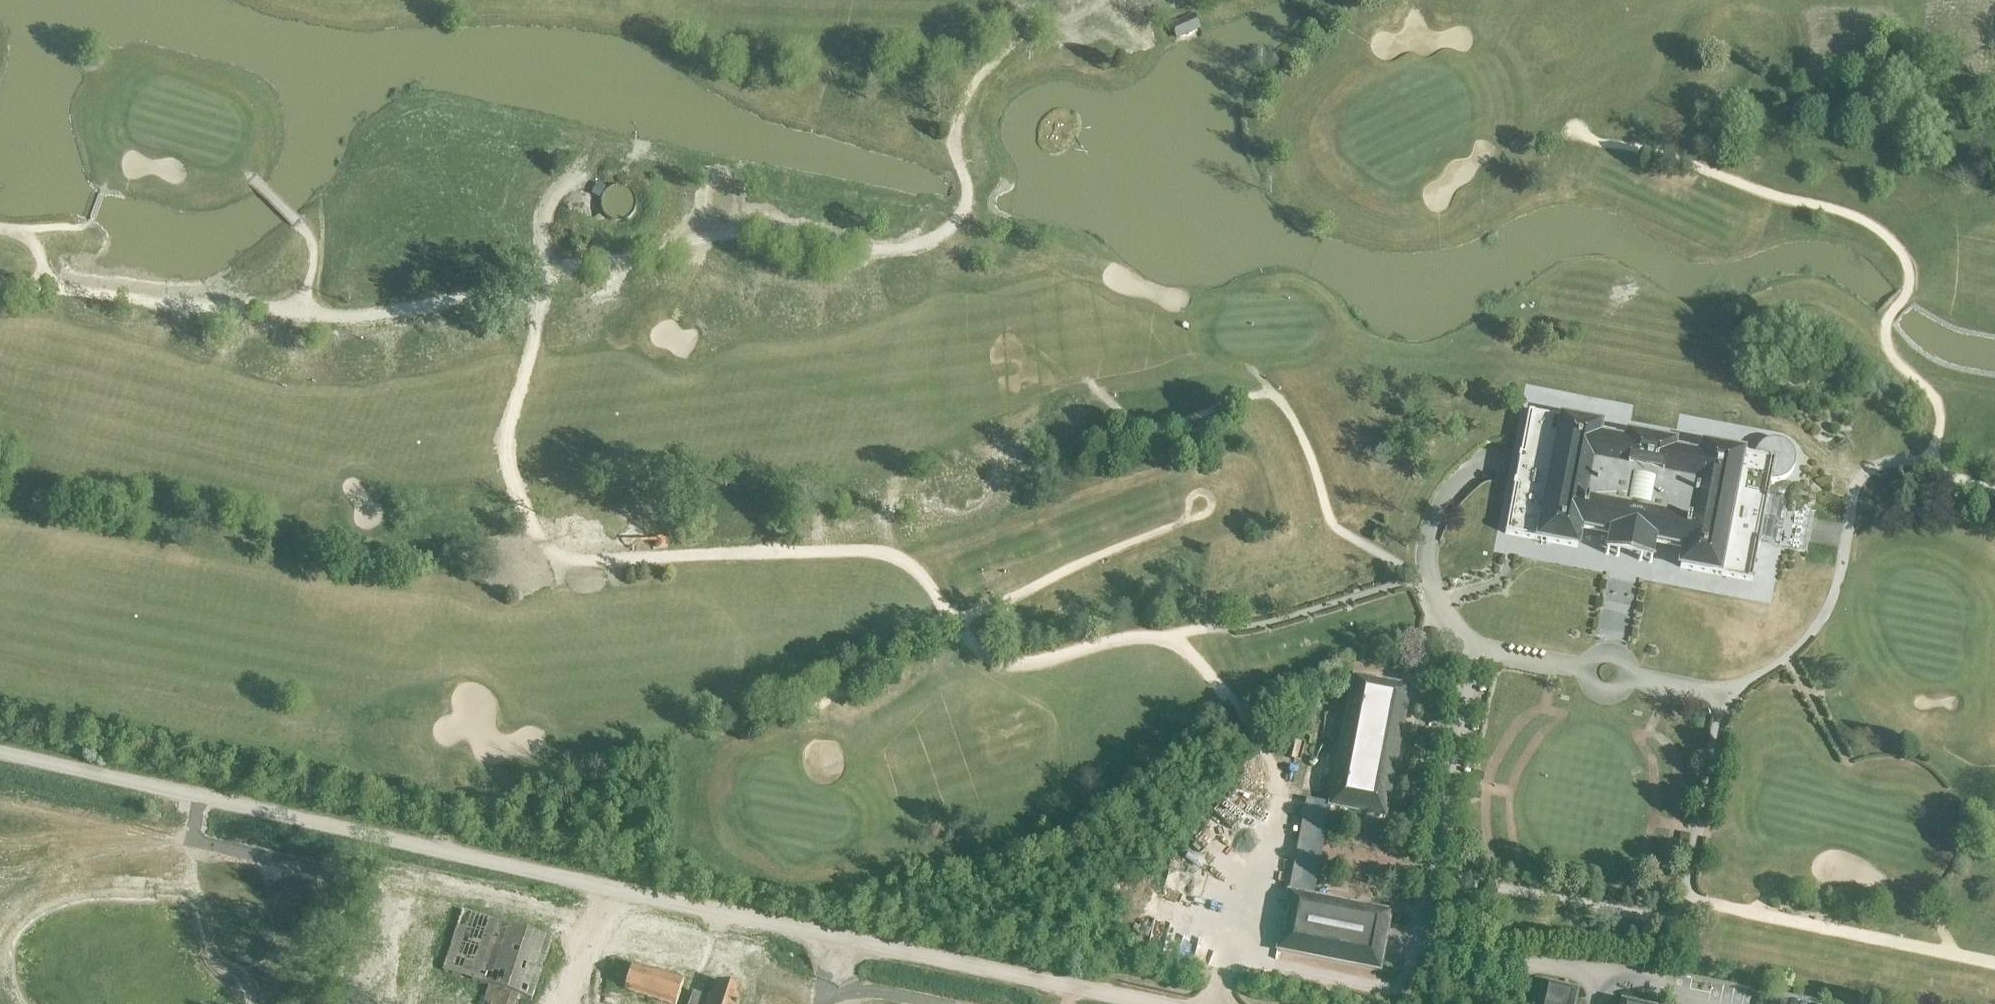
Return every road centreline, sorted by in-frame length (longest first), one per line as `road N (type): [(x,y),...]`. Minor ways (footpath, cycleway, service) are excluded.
road 1 (unclassified): [(1152,1003),(0,752)]

